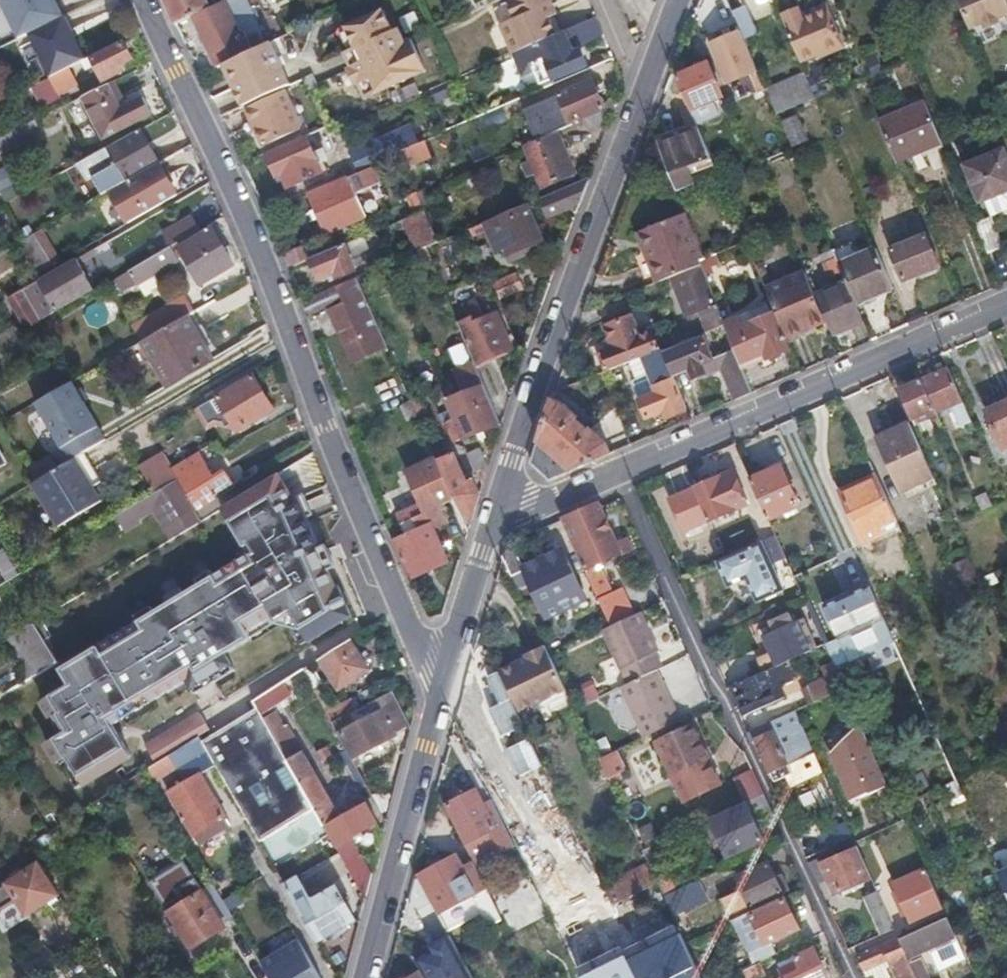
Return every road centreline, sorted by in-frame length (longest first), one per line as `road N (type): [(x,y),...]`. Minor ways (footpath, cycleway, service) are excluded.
road 1 (residential): [(145,0),(271,274),(428,664),(445,686)]
road 2 (residential): [(500,498),(557,500),(1006,306)]
road 3 (residential): [(500,498),(679,0)]
road 4 (residential): [(368,977),(445,686)]
road 5 (residential): [(445,686),(500,498)]

